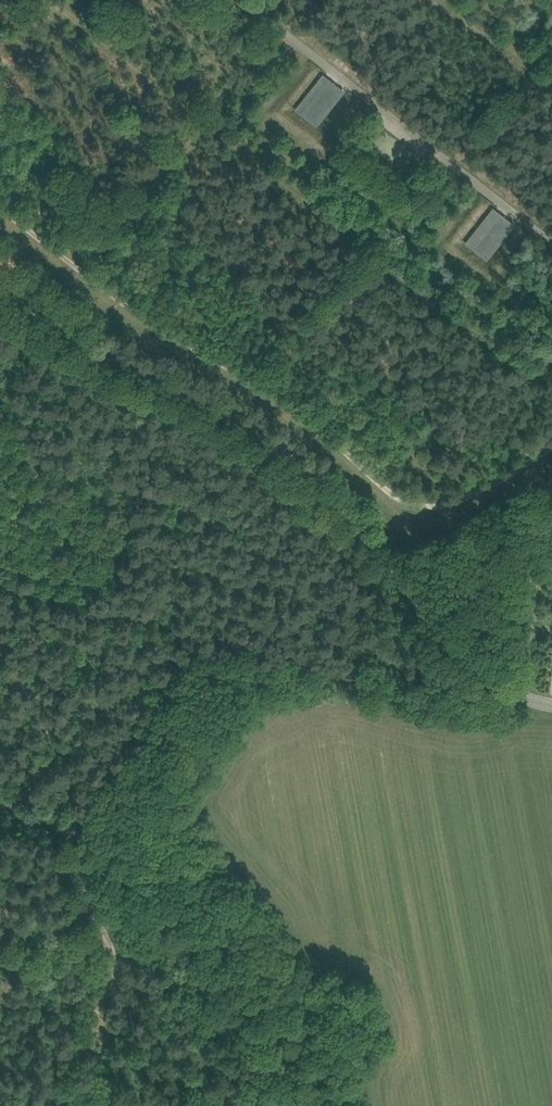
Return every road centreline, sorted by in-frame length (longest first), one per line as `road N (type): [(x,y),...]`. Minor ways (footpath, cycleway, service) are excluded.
road 1 (tertiary): [(0,287),(275,445),(342,507),(477,666),(513,692),(551,705)]

